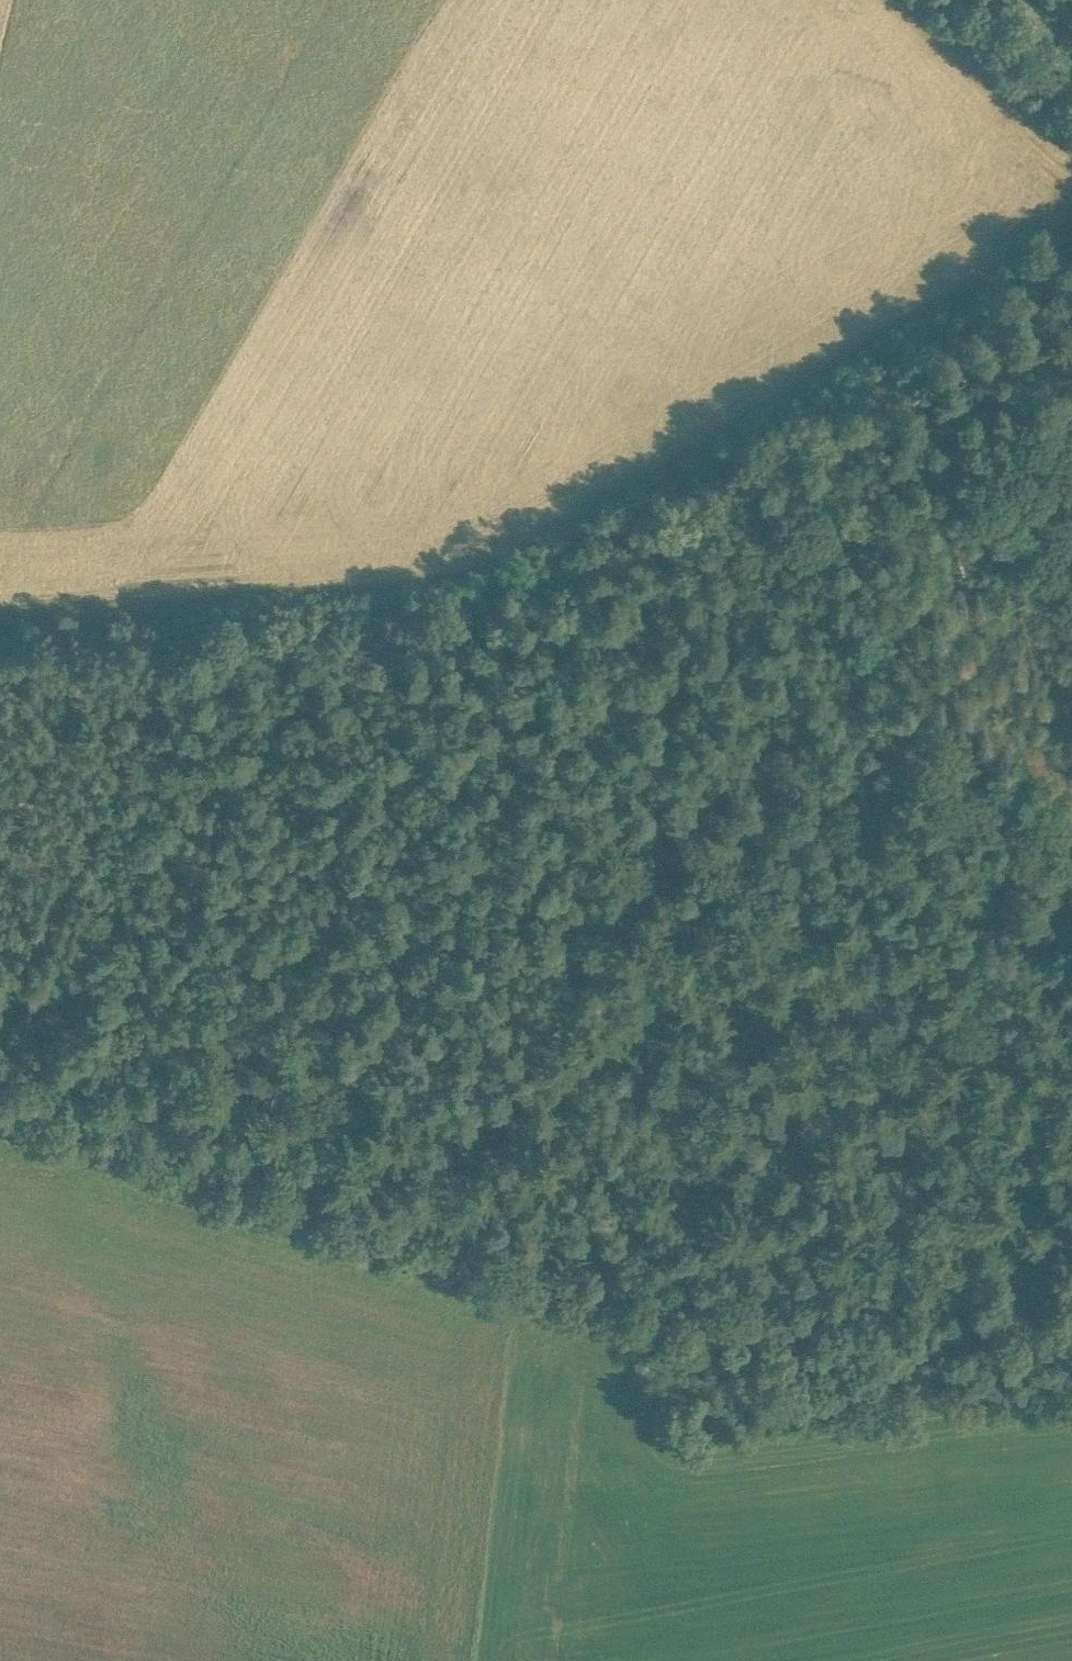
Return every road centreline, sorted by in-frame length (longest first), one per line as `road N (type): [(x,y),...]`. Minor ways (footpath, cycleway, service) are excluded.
road 1 (track): [(1071,452),(707,798),(601,939),(472,1141)]

